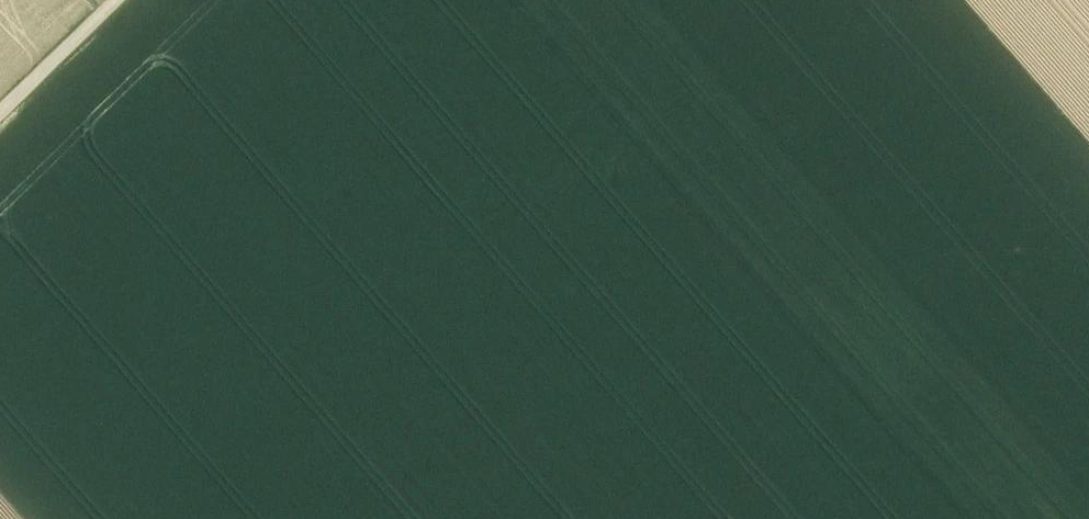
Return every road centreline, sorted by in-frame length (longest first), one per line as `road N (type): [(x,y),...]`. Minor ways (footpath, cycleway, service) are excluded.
road 1 (track): [(0,114),(117,0)]

